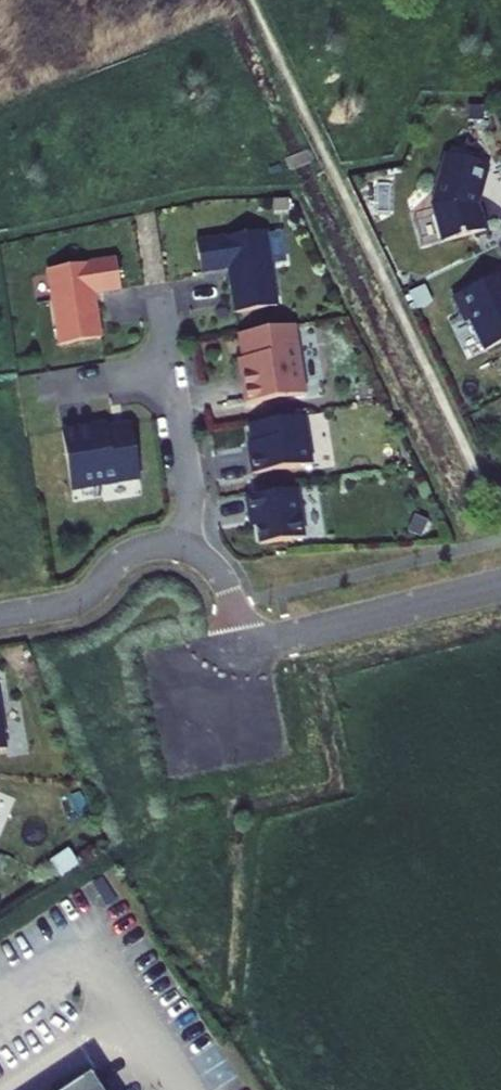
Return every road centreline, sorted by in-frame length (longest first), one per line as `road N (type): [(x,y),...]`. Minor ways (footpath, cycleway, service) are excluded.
road 1 (residential): [(184,546),(221,574),(242,646),(500,585)]
road 2 (residential): [(159,296),(193,494),(184,546)]
road 3 (residential): [(0,617),(81,598),(137,549),(184,546)]

